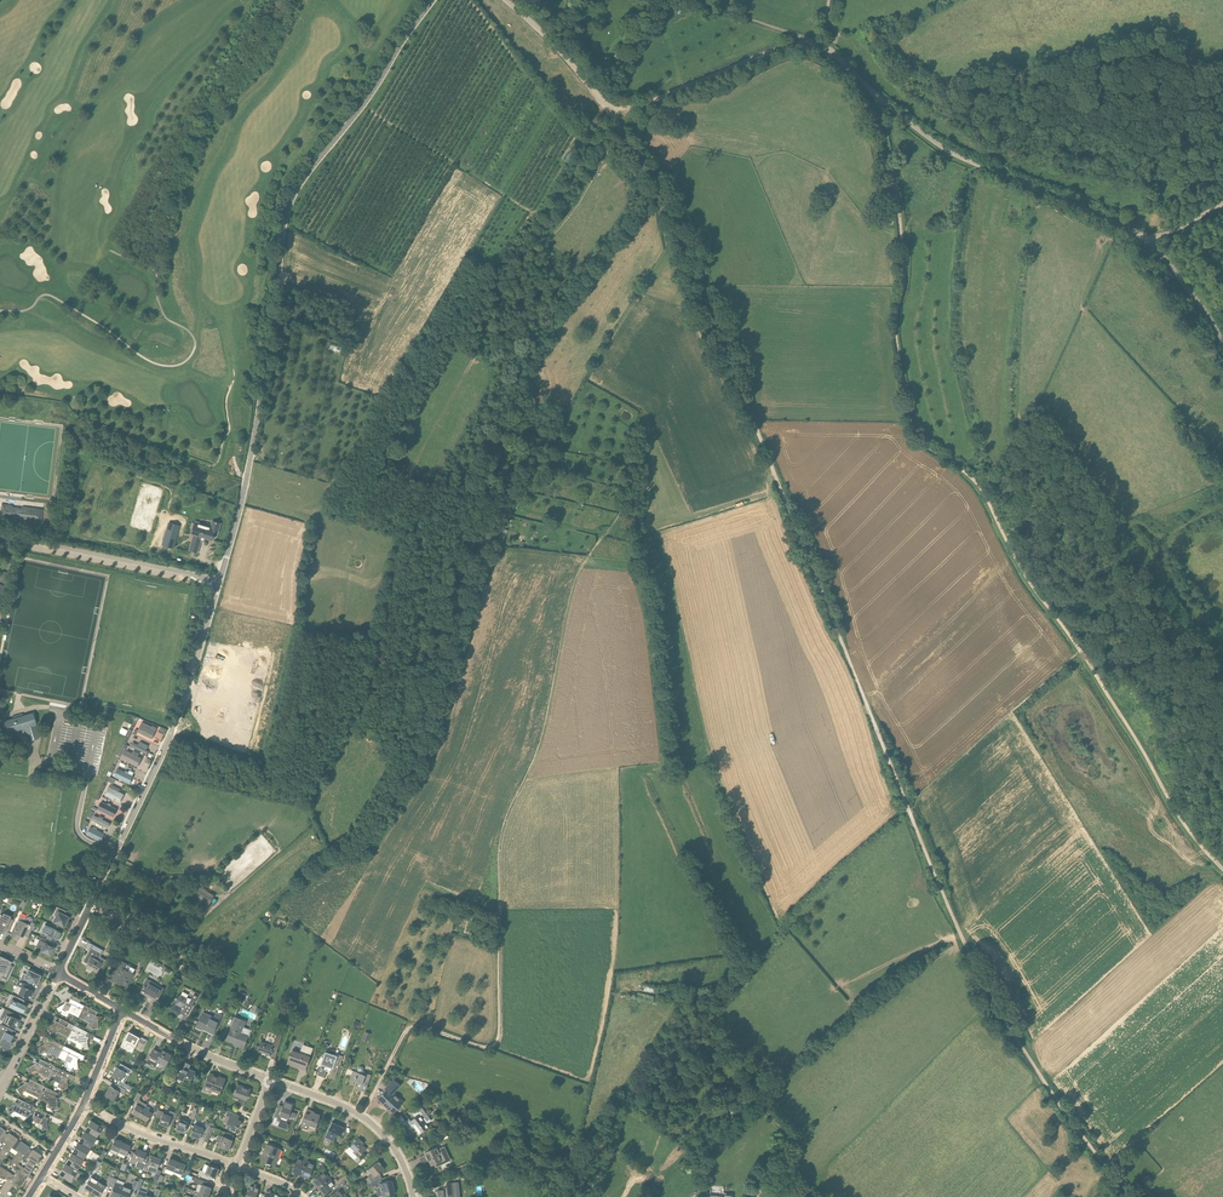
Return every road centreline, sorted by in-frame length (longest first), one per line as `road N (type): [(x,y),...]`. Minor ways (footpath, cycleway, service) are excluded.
road 1 (tertiary): [(58,973),(168,741),(195,666),(244,495),(291,199),(433,0)]
road 2 (track): [(361,1116),(409,1027),(483,1047),(497,1040),(500,839),(538,750),(570,597),(585,560)]
road 3 (track): [(669,216),(909,810)]
road 4 (unclassified): [(1222,205),(1146,241),(955,154),(817,44)]
road 5 (track): [(909,810),(1008,1025),(1128,1196)]
road 6 (track): [(988,502),(911,426),(895,334),(901,231),(875,94)]
road 7 (track): [(1222,870),(1174,810),(1080,651)]
road 8 (unclassified): [(817,44),(780,48),(645,103),(612,104)]
road 9 (residential): [(413,1196),(403,1162),(378,1129),(271,1080)]
road 10 (track): [(1080,651),(1028,580),(988,502)]
road 11 (residential): [(271,1080),(204,1057),(120,1010)]
road 12 (residential): [(238,1166),(83,1107)]
road 13 (unclassified): [(612,104),(506,0)]
road 14 (tertiary): [(0,1091),(58,973)]
road 15 (unclassified): [(817,44),(697,0)]
road 16 (track): [(612,104),(669,216)]

